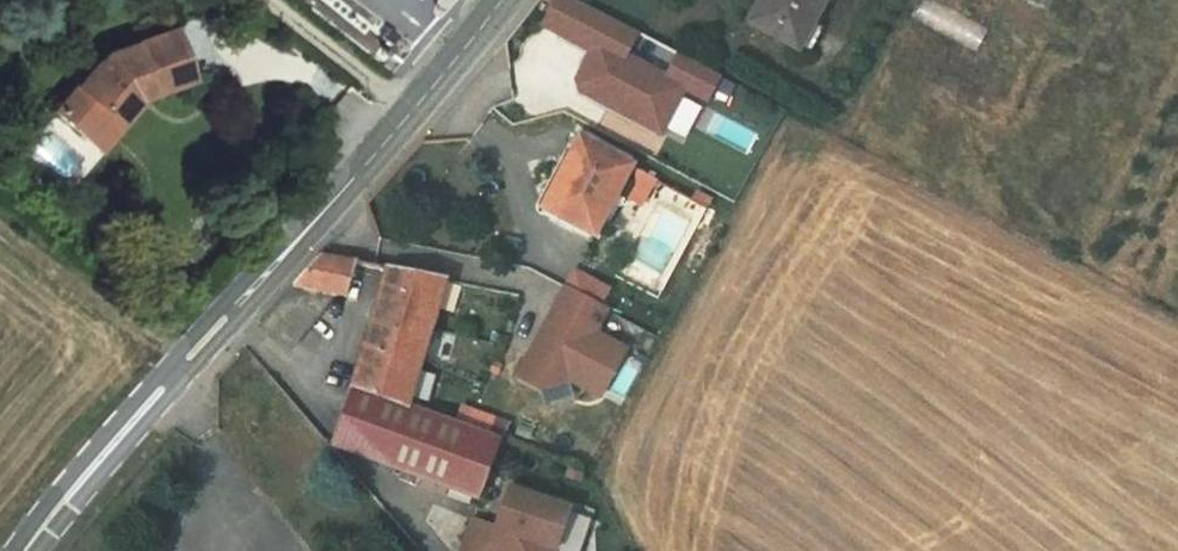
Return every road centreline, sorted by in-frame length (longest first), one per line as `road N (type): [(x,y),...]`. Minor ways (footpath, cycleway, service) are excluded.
road 1 (secondary): [(501,0),(21,550)]

